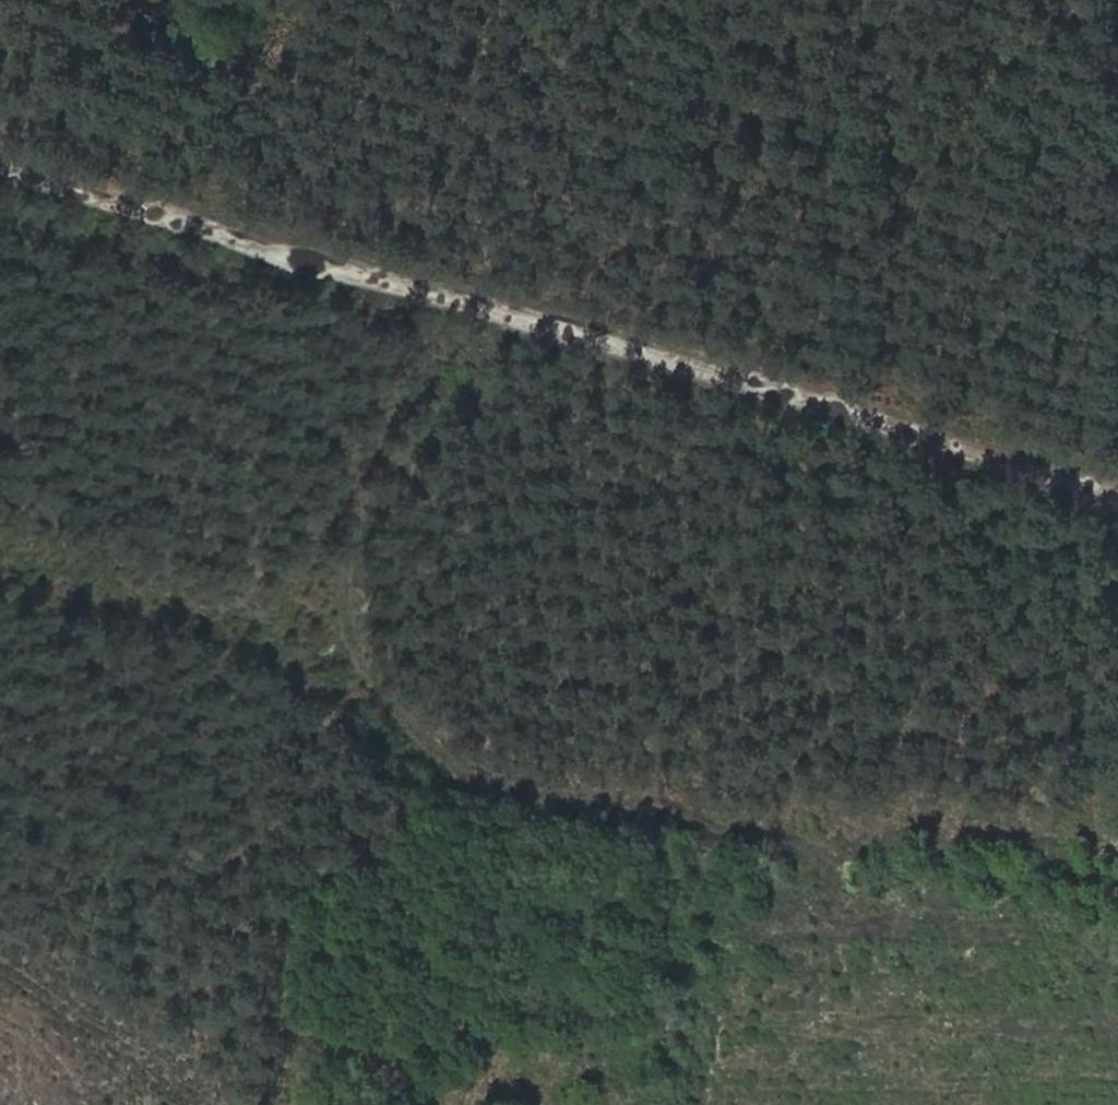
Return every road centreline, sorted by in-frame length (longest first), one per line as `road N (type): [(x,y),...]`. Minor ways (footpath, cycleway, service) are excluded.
road 1 (track): [(1117,495),(0,181)]

